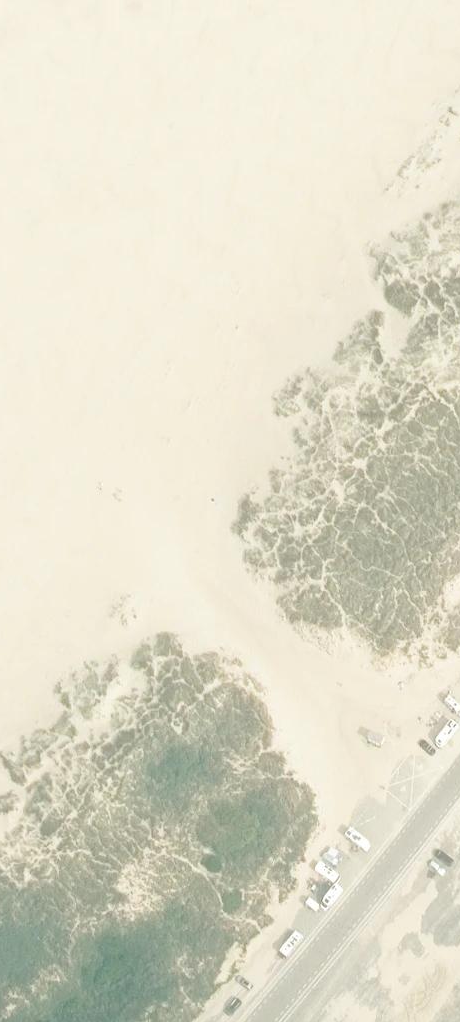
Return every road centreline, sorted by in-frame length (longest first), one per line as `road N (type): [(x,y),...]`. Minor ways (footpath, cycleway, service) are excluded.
road 1 (unclassified): [(259,1021),(459,769)]

